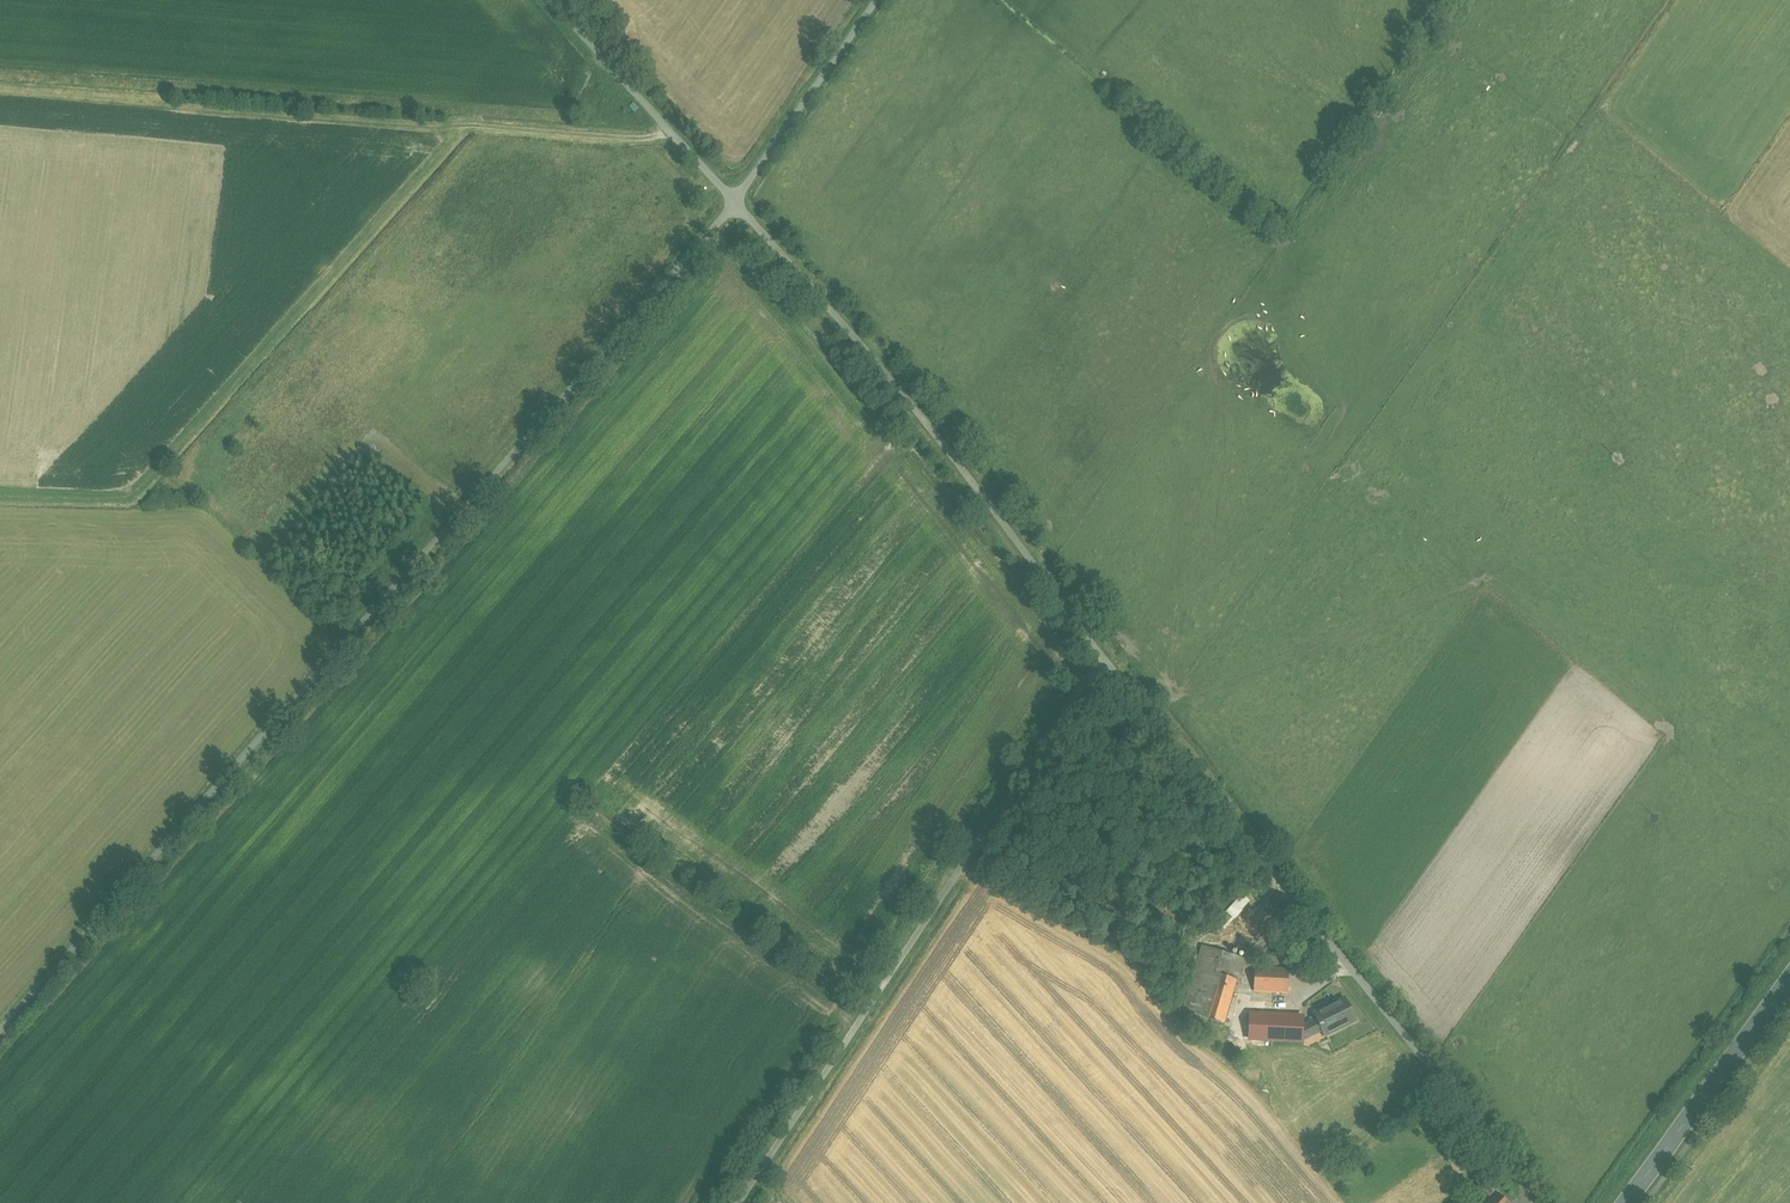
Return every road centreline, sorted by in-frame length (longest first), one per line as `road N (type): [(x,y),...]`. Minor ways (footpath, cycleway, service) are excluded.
road 1 (unclassified): [(733,201),(0,1031)]
road 2 (unclassified): [(1538,1202),(1103,659)]
road 3 (unclassified): [(741,1202),(1103,659)]
road 4 (unclassified): [(1103,659),(733,201)]
road 5 (primary): [(1626,1202),(1789,978)]
road 6 (unclassified): [(733,201),(549,0)]
road 7 (unclassified): [(880,0),(733,201)]

